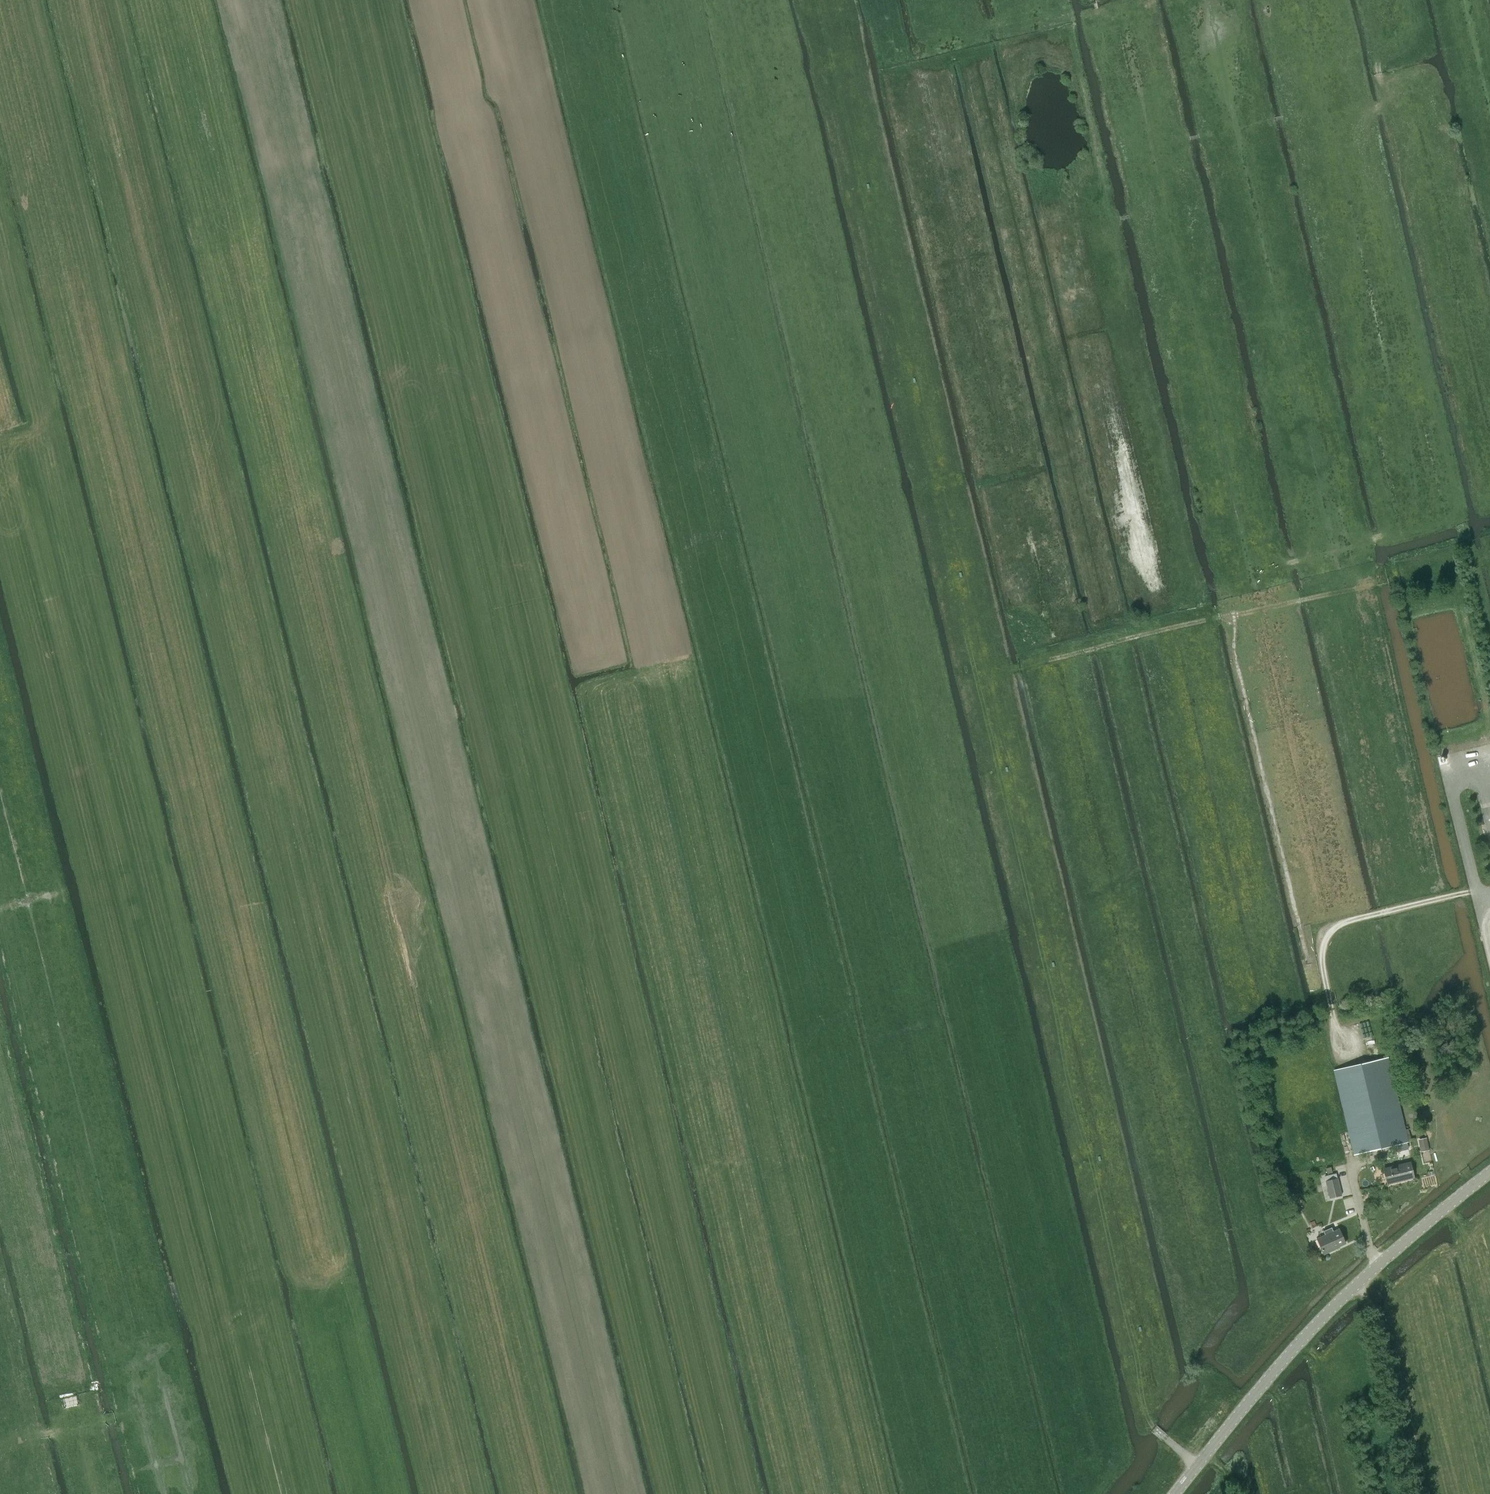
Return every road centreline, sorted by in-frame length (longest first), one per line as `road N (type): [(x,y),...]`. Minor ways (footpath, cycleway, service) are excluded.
road 1 (unclassified): [(1174,1493),(1321,1320),(1489,1174)]

